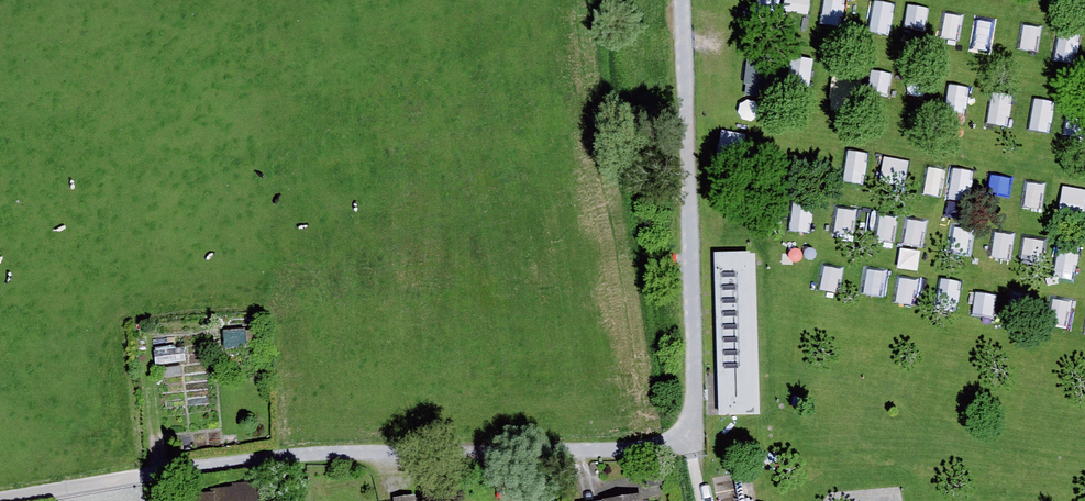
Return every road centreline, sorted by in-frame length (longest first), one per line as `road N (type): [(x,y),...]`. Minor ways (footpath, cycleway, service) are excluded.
road 1 (track): [(687,439),(666,450),(603,454),(282,457),(147,478)]
road 2 (track): [(684,0),(695,413),(687,439)]
road 3 (residential): [(147,478),(0,500)]

